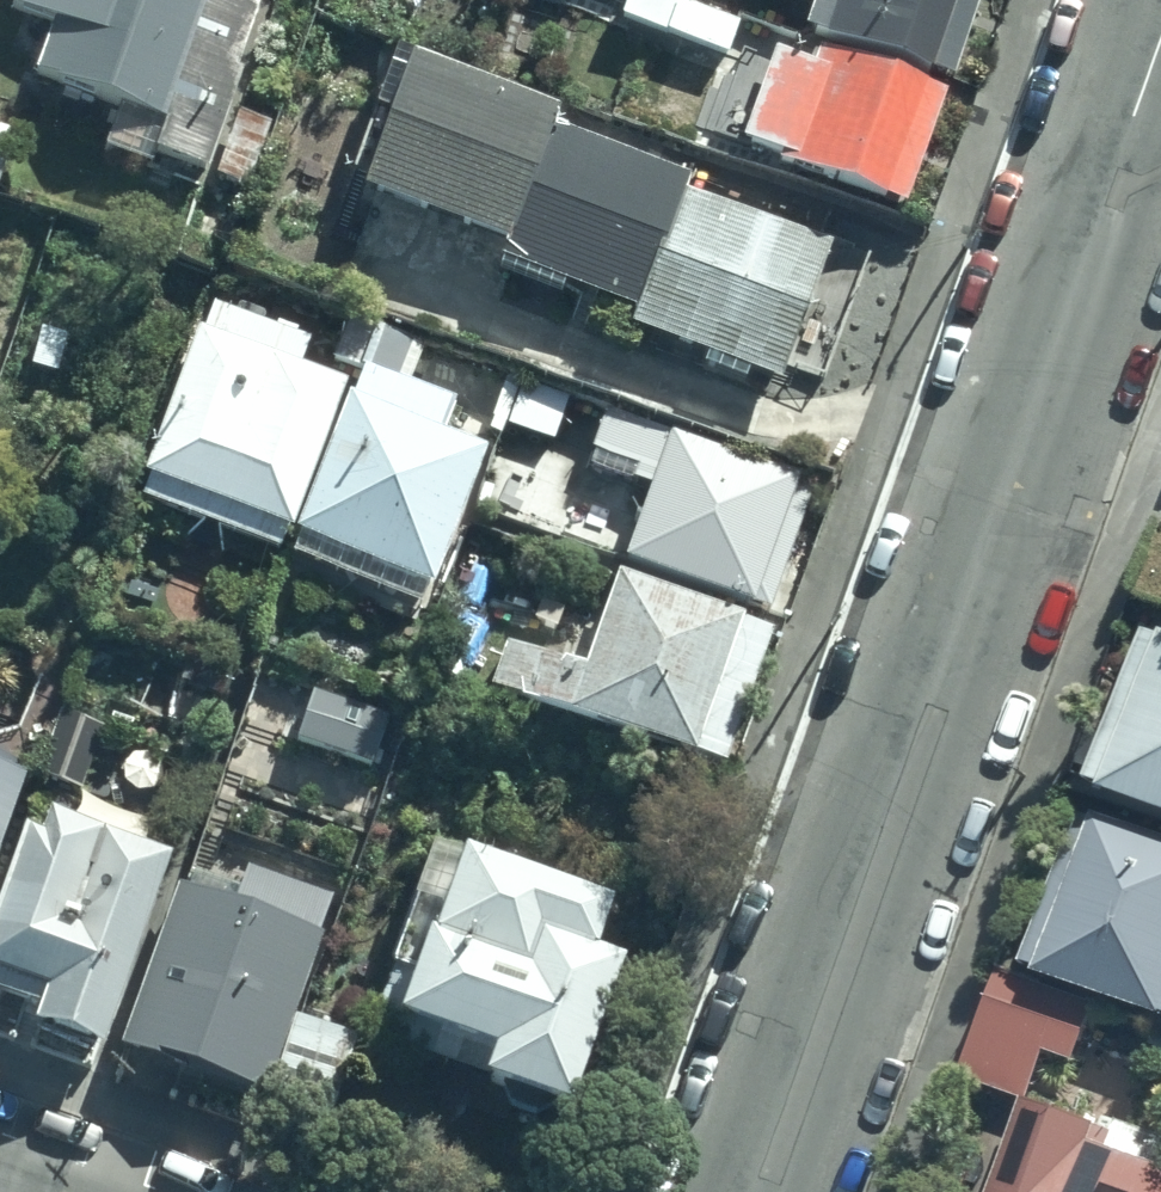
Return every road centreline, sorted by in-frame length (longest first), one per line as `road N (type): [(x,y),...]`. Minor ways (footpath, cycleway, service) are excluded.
road 1 (residential): [(755,1191),(1160,52)]

